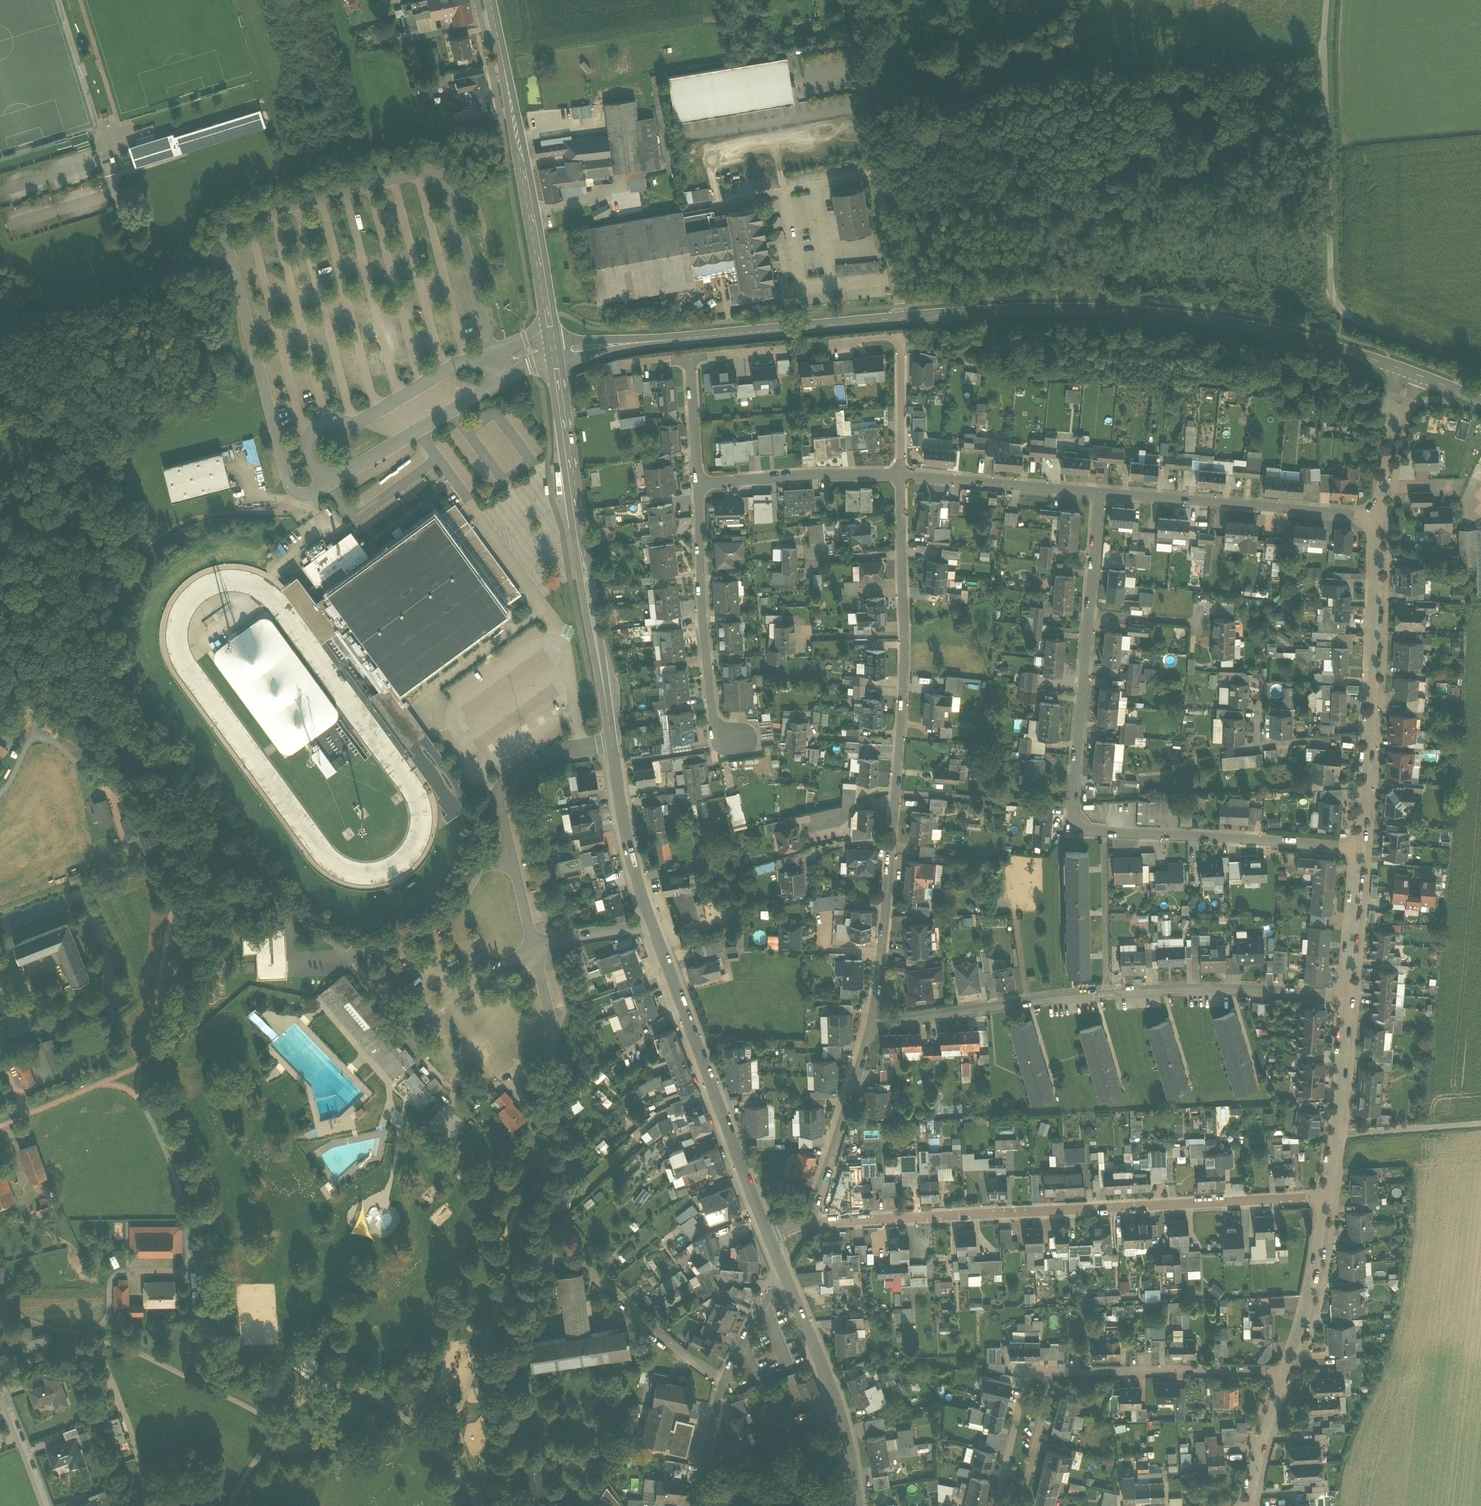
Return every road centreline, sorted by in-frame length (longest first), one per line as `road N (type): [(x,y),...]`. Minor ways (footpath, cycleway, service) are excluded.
road 1 (tertiary): [(765,1228),(632,858),(552,350)]
road 2 (residential): [(901,473),(905,672),(872,1024)]
road 3 (tertiary): [(1410,372),(1282,333),(1141,312),(898,318)]
road 4 (residential): [(1330,1195),(817,1221)]
road 5 (residential): [(1362,847),(1080,830),(1073,805),(1091,613)]
road 6 (residential): [(872,1024),(1107,994),(1231,989),(1351,996)]
road 7 (unclassified): [(1480,367),(1345,315),(1332,294),(1325,0)]
road 8 (tertiary): [(552,350),(490,0)]
road 9 (tertiary): [(898,318),(552,350)]
road 10 (residential): [(1362,847),(1380,514)]
road 11 (residential): [(898,318),(850,0)]
road 12 (residential): [(700,484),(717,739),(745,740)]
road 13 (residential): [(1380,514),(1099,493)]
road 14 (residential): [(698,1505),(722,1384),(783,1272)]
road 15 (tertiary): [(858,1505),(836,1401),(783,1272)]
road 16 (residential): [(1285,1371),(1053,1371)]
road 17 (residential): [(872,1024),(811,1222)]
road 18 (residential): [(901,473),(700,484)]
road 19 (residential): [(1099,493),(901,473)]
road 20 (residential): [(836,344),(899,338),(901,473)]
road 21 (residential): [(1285,1371),(1316,1291),(1330,1195)]
road 22 (residential): [(1053,1371),(1028,1371),(995,1505)]
road 23 (residential): [(1351,996),(1362,847)]
road 24 (residential): [(1380,514),(1410,372)]
road 25 (unclassified): [(1338,1133),(1480,1121)]
road 26 (residential): [(1249,1505),(1285,1371)]
road 27 (residential): [(1053,1371),(1020,1505)]
road 28 (residential): [(1338,1133),(1351,996)]
road 29 (residential): [(691,357),(700,484)]
road 30 (residential): [(0,1390),(44,1505)]

